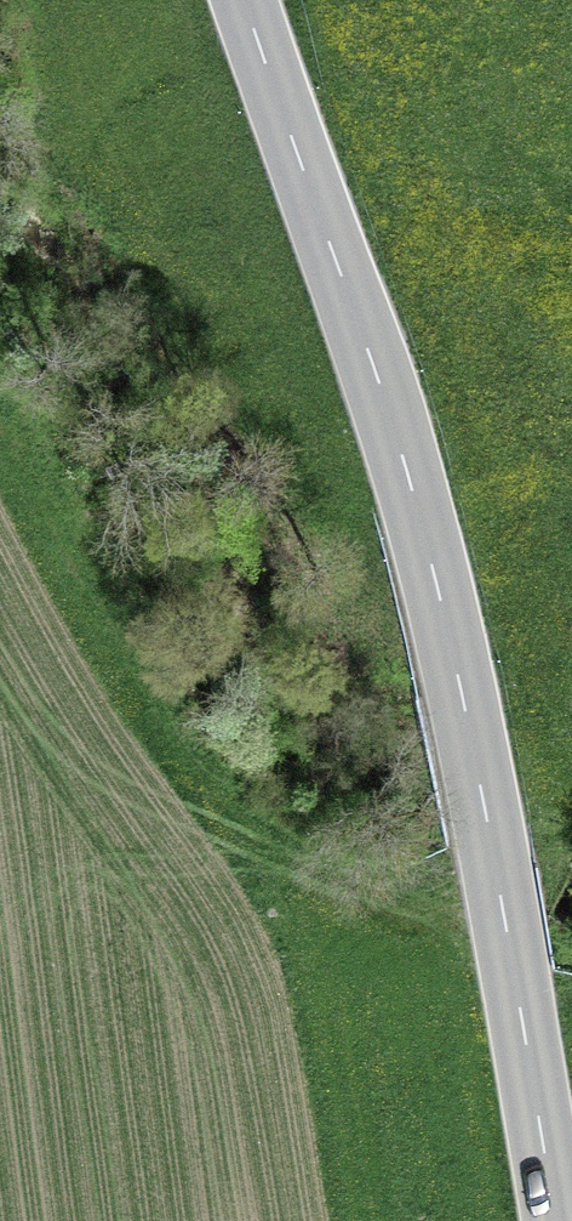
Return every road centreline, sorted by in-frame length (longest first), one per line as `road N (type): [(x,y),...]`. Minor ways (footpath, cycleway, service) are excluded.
road 1 (tertiary): [(556,1220),(498,878),(430,558),(368,351),(245,0)]
road 2 (track): [(515,982),(264,848),(76,612),(0,470)]

